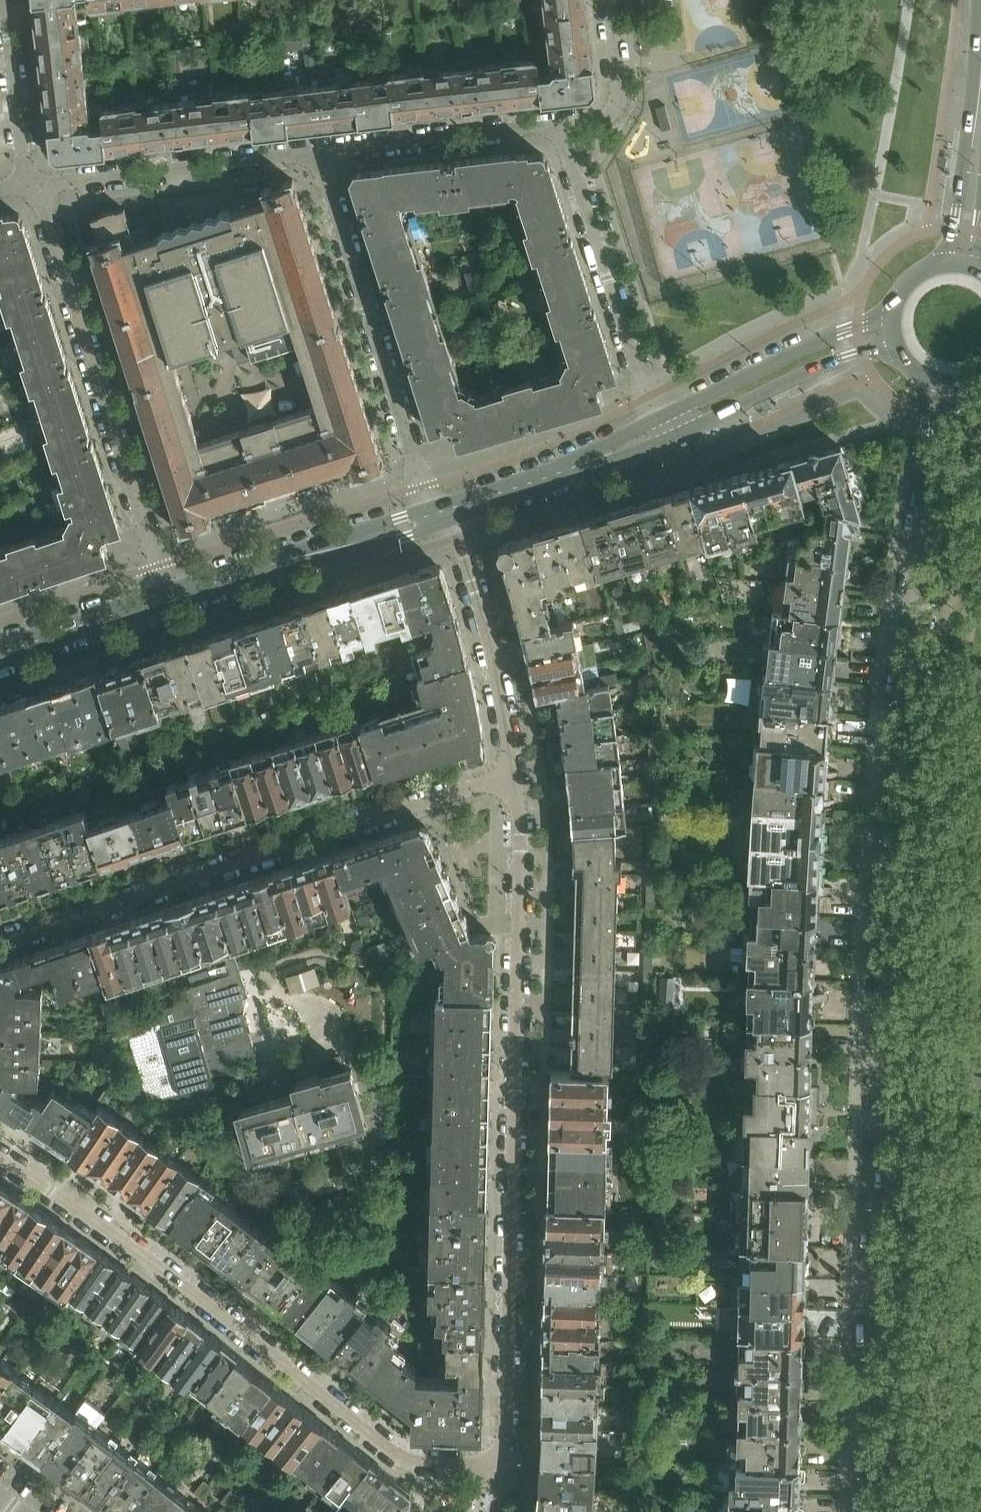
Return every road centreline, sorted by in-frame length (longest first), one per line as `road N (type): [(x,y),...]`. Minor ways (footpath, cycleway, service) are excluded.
road 1 (residential): [(874,1511),(893,881),(930,495)]
road 2 (residential): [(504,1464),(521,843),(514,775)]
road 3 (residential): [(504,1464),(416,1461),(394,1452),(163,1270),(0,1158)]
road 4 (residential): [(0,942),(514,775)]
road 5 (residential): [(36,186),(170,597)]
road 6 (residential): [(442,511),(413,451),(323,153)]
road 7 (residential): [(562,126),(659,416)]
road 8 (residential): [(323,153),(36,186)]
road 9 (secondary): [(170,597),(442,511)]
road 10 (residential): [(514,775),(492,650),(459,537),(442,511)]
road 11 (secondary): [(895,315),(659,416)]
road 12 (secondary): [(667,441),(848,356),(898,345)]
road 13 (residential): [(323,153),(562,126)]
road 14 (tertiary): [(980,76),(942,267)]
road 15 (residential): [(5,0),(25,163),(36,186)]
road 16 (secondary): [(0,655),(170,597)]
road 17 (residential): [(562,126),(596,123),(620,105),(610,0)]

